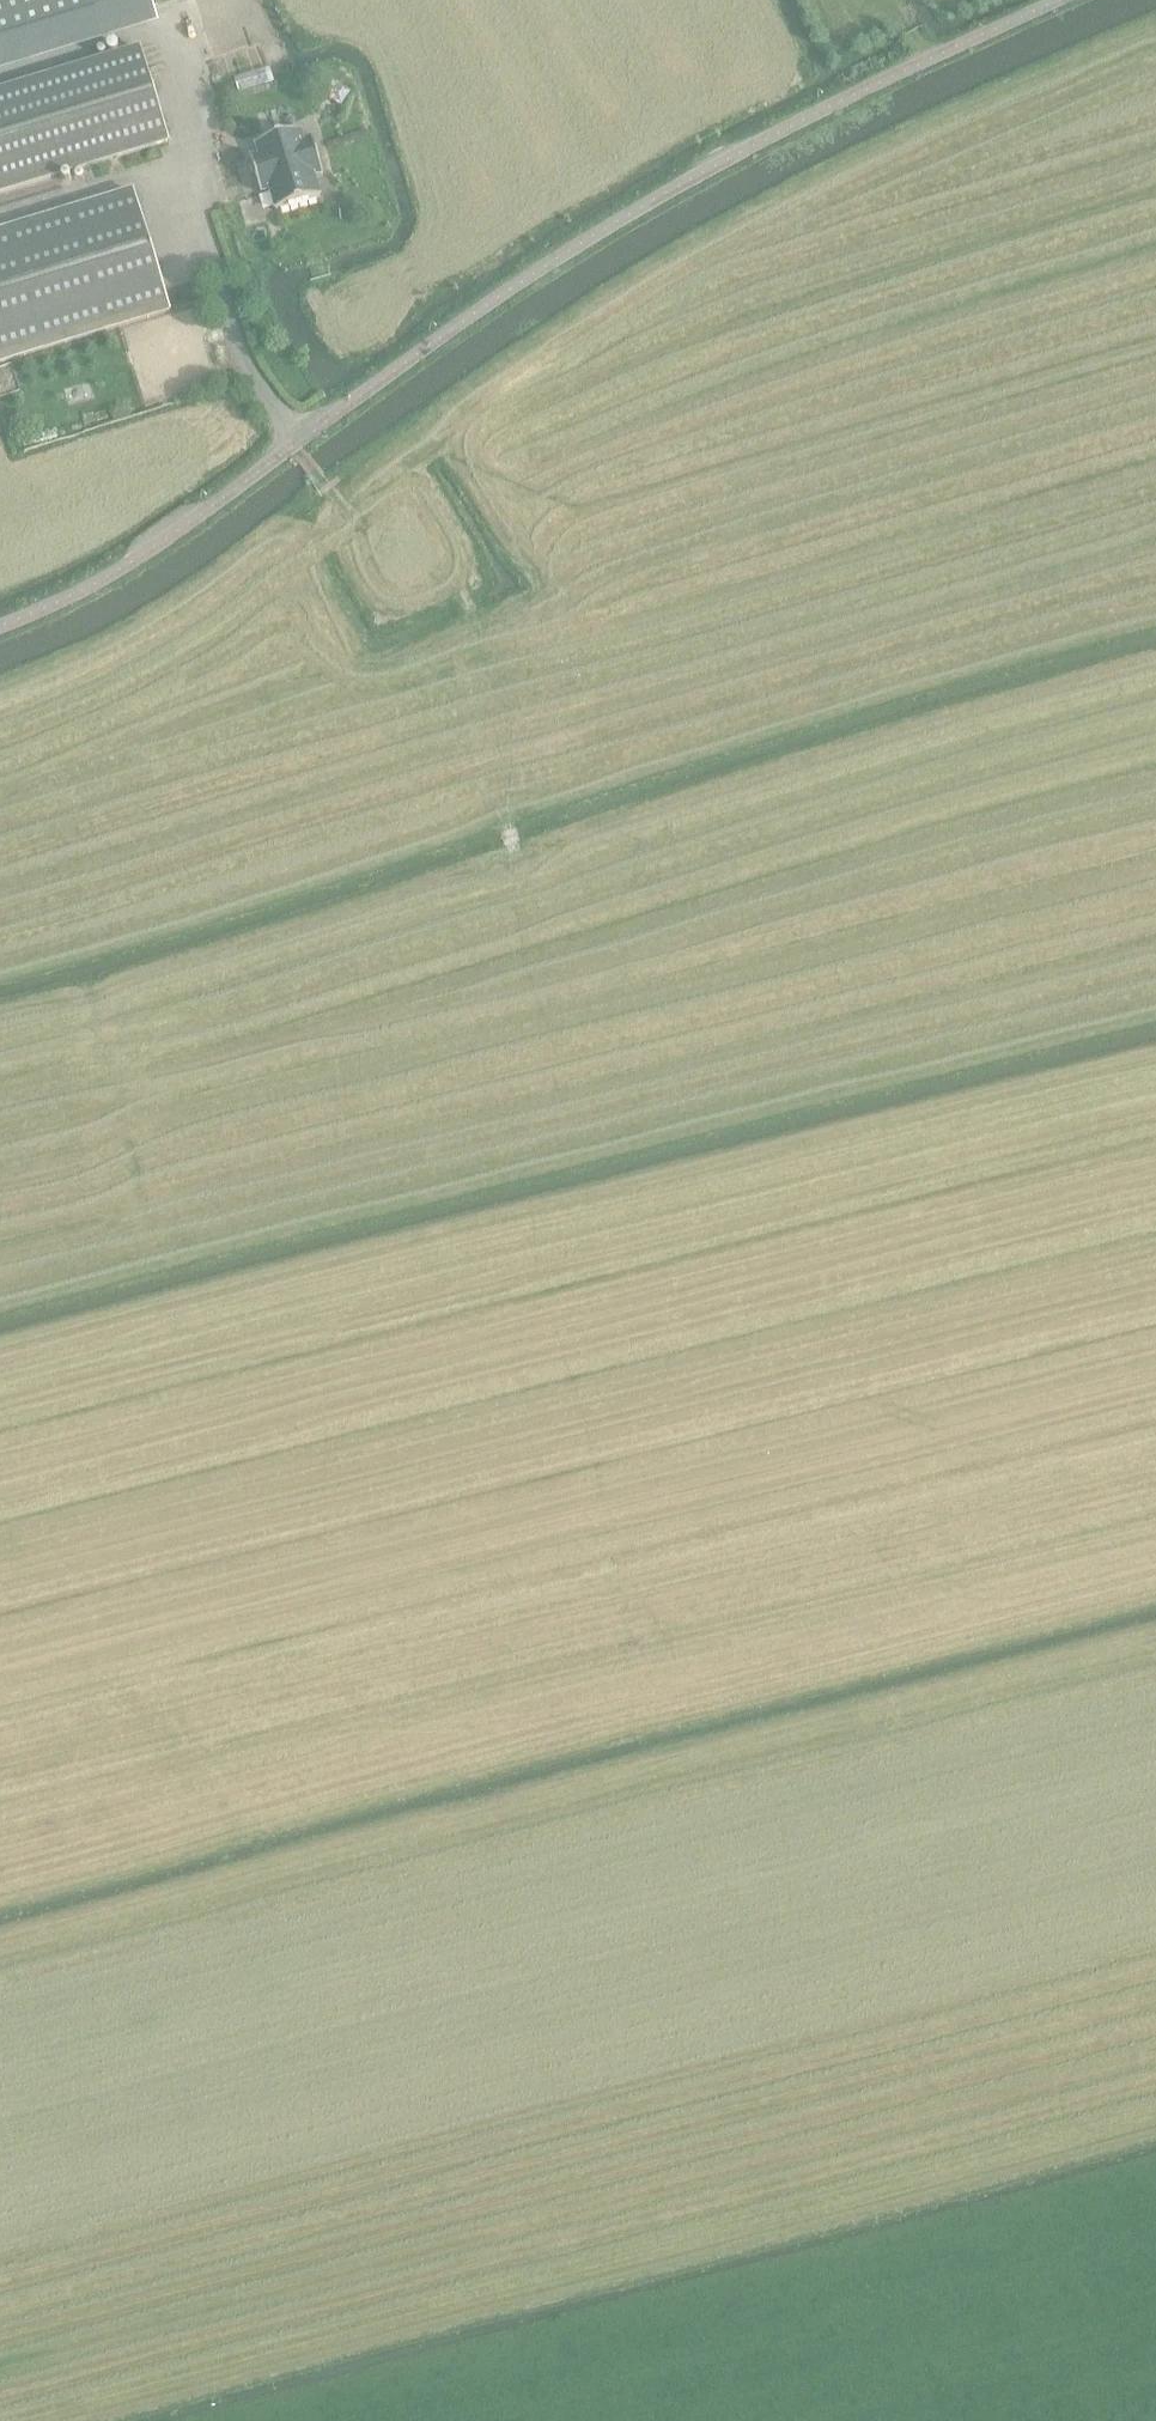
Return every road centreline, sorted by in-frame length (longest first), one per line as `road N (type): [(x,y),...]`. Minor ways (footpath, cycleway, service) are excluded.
road 1 (unclassified): [(1064,0),(635,211),(501,296),(169,538),(85,590),(0,628)]

